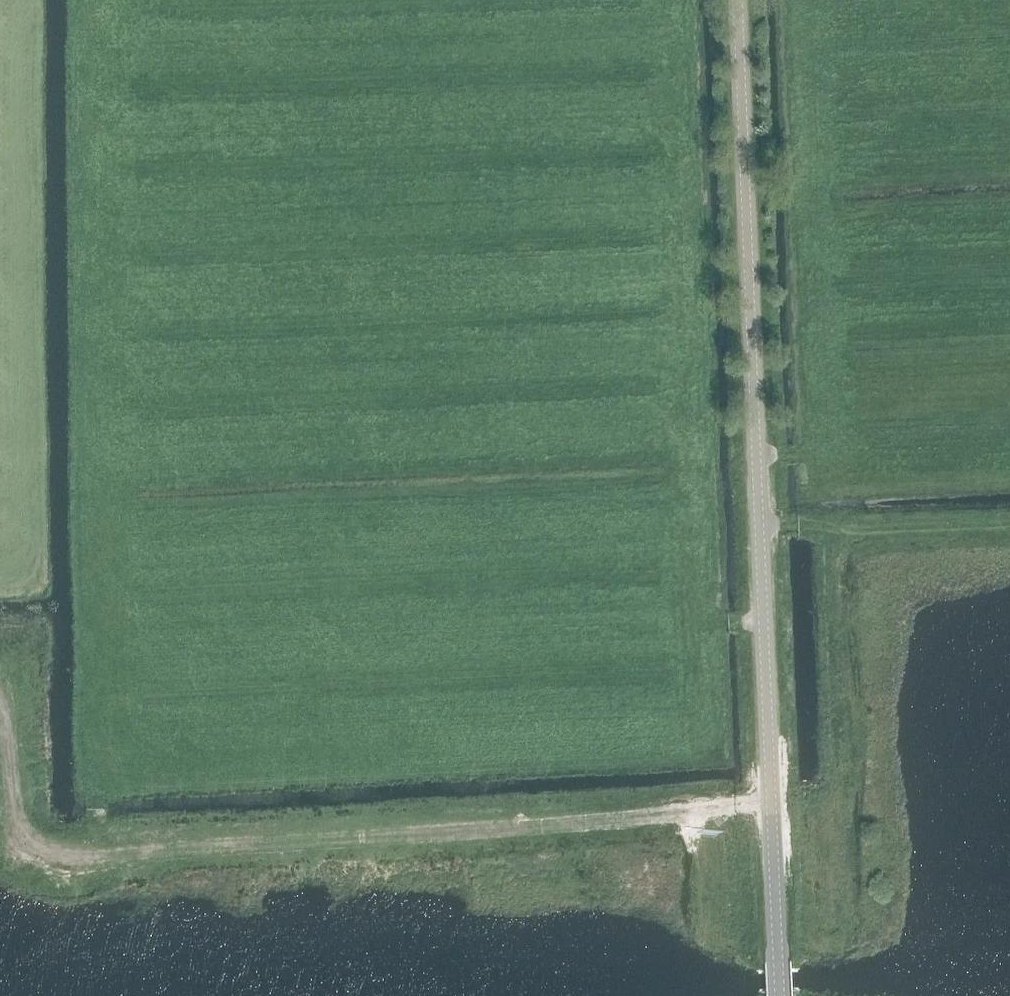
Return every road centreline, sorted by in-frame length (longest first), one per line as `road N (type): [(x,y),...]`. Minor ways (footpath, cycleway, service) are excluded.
road 1 (tertiary): [(779,995),(741,0)]

